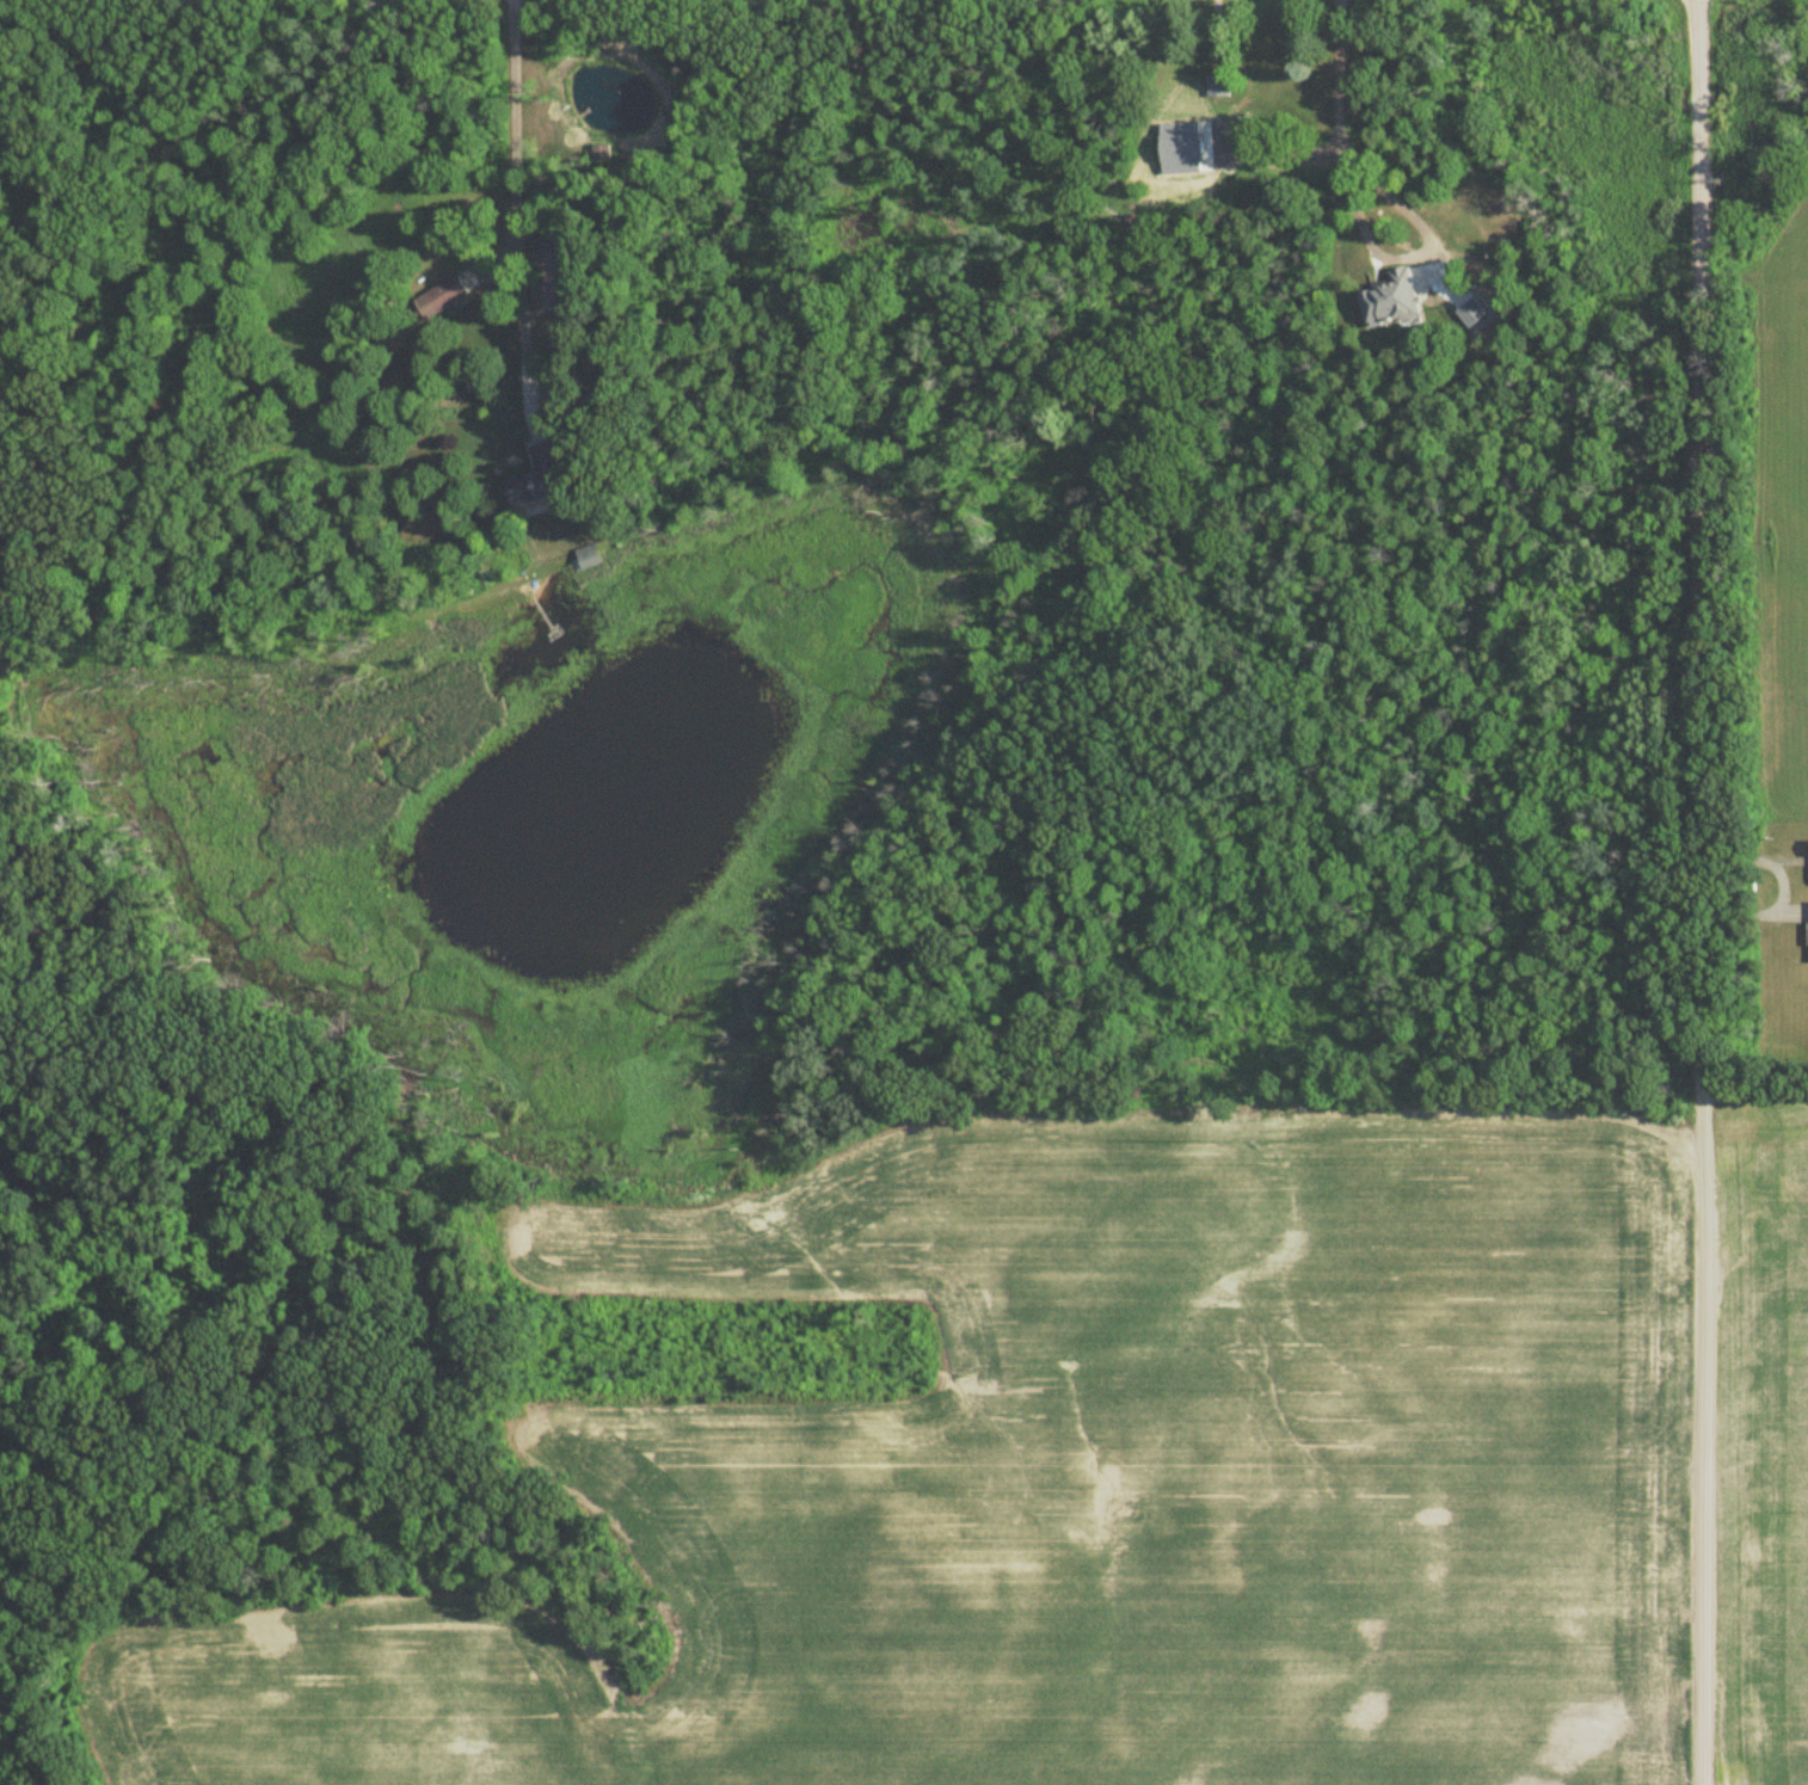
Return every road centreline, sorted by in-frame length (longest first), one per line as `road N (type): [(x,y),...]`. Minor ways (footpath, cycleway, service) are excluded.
road 1 (residential): [(1704,1784),(1698,0)]

